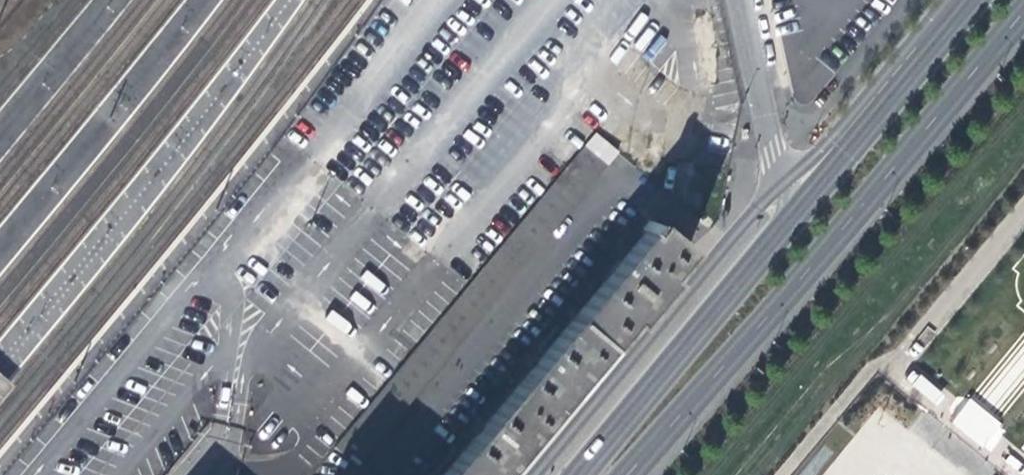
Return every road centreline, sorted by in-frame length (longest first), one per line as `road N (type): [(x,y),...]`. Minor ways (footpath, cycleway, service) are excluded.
road 1 (secondary): [(625,474),(754,340),(1023,14)]
road 2 (secondary): [(861,140),(607,444),(594,474)]
road 3 (residential): [(786,196),(721,251),(532,474)]
road 4 (residential): [(743,0),(786,196)]
road 5 (secondary): [(964,0),(861,140)]

